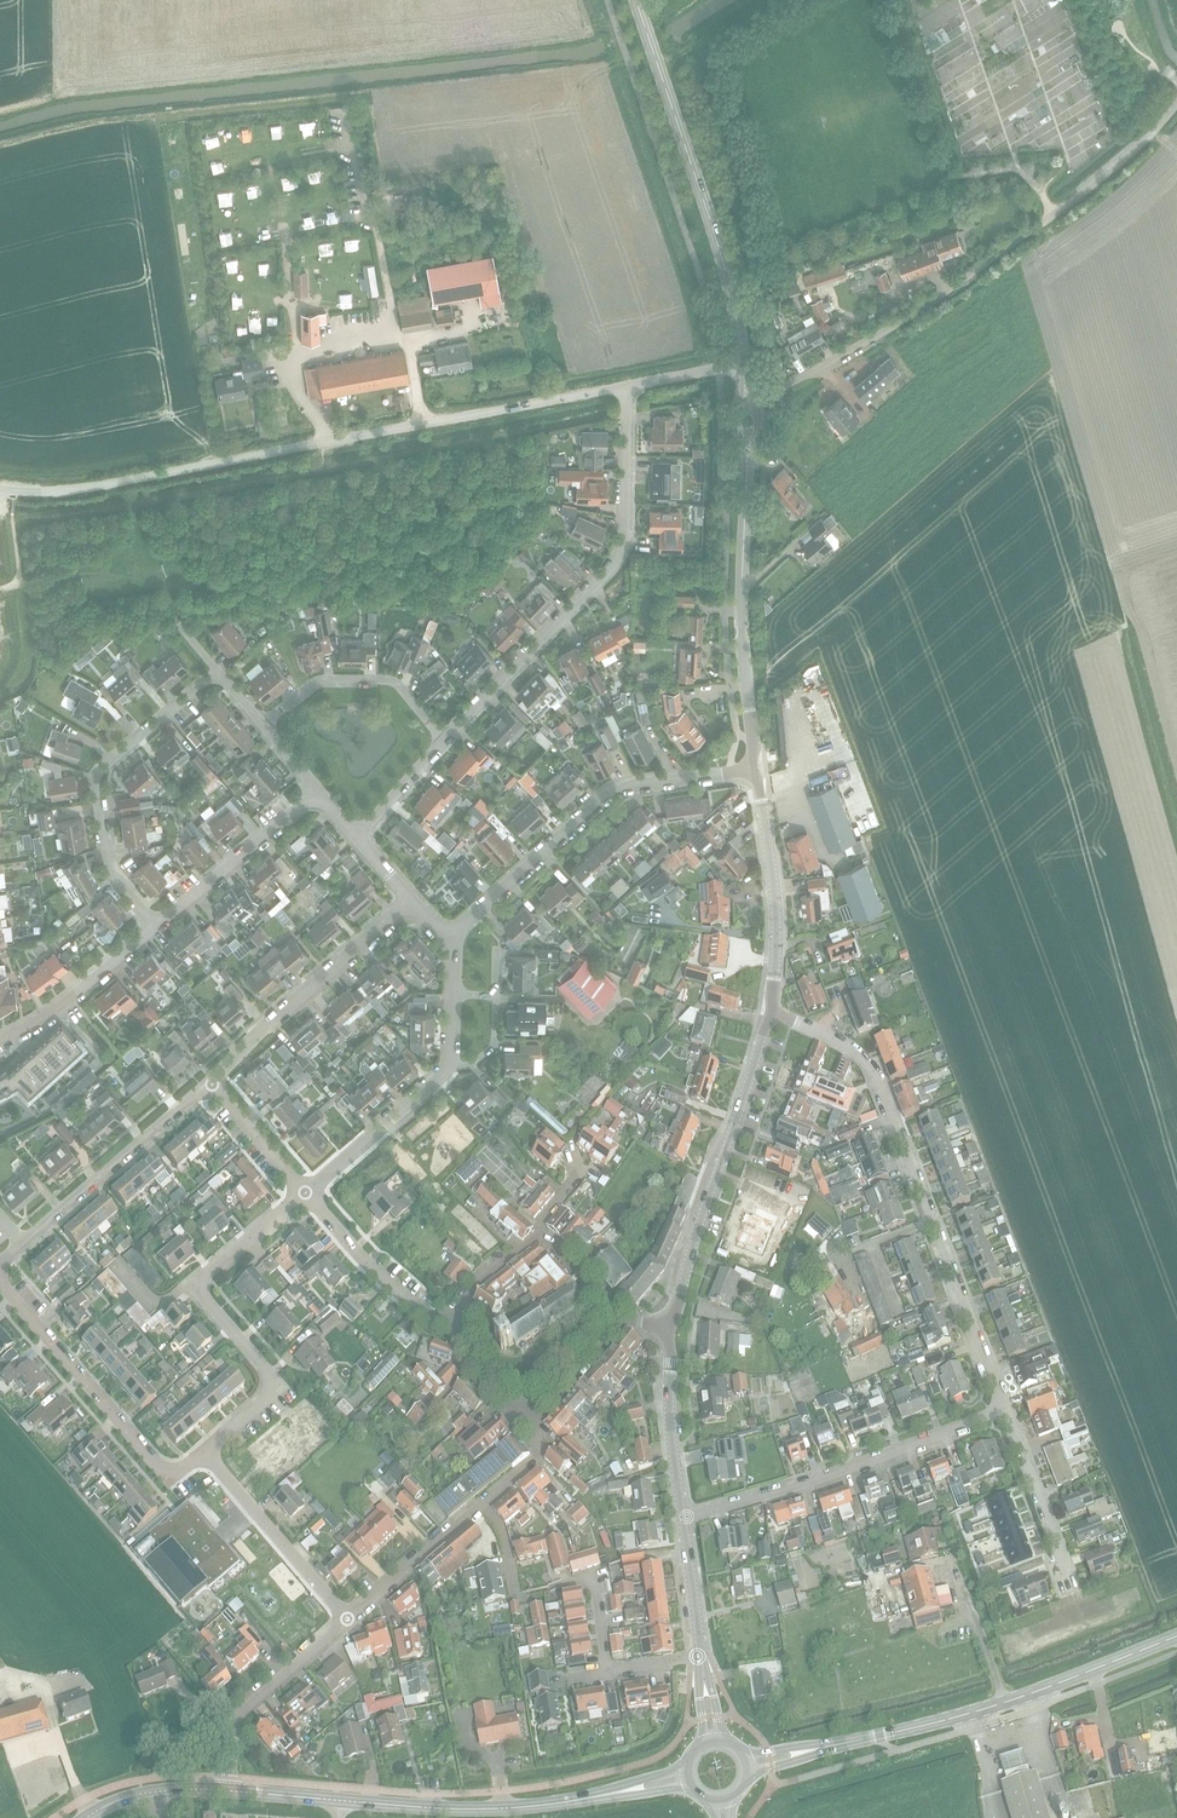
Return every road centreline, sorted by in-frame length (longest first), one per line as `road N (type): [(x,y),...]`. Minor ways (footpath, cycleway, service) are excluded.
road 1 (unclassified): [(0,488),(70,490),(626,386)]
road 2 (residential): [(756,407),(936,298),(1052,216),(1176,103)]
road 3 (residential): [(1004,1408),(879,1079),(854,1049),(773,1011)]
road 4 (residential): [(444,740),(618,557),(626,386)]
road 5 (secondary): [(743,366),(716,239),(636,0)]
road 6 (residential): [(450,935),(614,788),(752,767)]
road 7 (residential): [(304,1192),(203,1276),(203,1296),(272,1385),(204,1451)]
road 8 (residential): [(682,1517),(813,1481),(1004,1408)]
road 9 (secondary): [(668,1325),(773,1011)]
road 10 (residential): [(156,926),(108,867),(96,777),(216,671)]
road 11 (secondary): [(870,1738),(1027,1695),(1176,1636)]
road 12 (secondary): [(752,767),(742,631),(746,472)]
road 13 (residential): [(204,1451),(181,1469),(159,1467),(0,1284)]
road 14 (residential): [(0,1263),(209,1083)]
road 15 (residential): [(209,1083),(411,900)]
road 16 (secondary): [(339,1799),(472,1808),(589,1797)]
road 17 (secondary): [(773,1011),(774,898),(752,767)]
road 18 (residential): [(444,740),(401,687),(383,679),(315,682),(261,724)]
road 19 (residential): [(228,1791),(236,1715),(346,1620)]
road 20 (residential): [(346,1620),(204,1451)]
road 21 (residential): [(156,926),(318,790)]
road 22 (residential): [(462,1323),(427,1315),(304,1192)]
road 23 (residential): [(1075,1594),(1004,1408)]
road 24 (residential): [(304,1192),(450,1065)]
road 25 (residential): [(0,1039),(61,1004),(156,926)]
road 26 (secondary): [(668,1325),(682,1517)]
road 27 (residential): [(346,1620),(482,1503)]
road 28 (secondary): [(84,1817),(141,1793),(228,1791)]
road 29 (residential): [(304,1192),(209,1083)]
road 30 (secondary): [(682,1517),(701,1656)]
road 31 (residential): [(526,1420),(618,1317)]
road 32 (residential): [(559,1584),(594,1577),(608,1670)]
road 33 (residential): [(356,835),(444,740)]
road 34 (secondary): [(870,1738),(743,1755)]
road 35 (secondary): [(748,1775),(870,1738)]
road 36 (residential): [(526,1420),(471,1363),(462,1323)]

